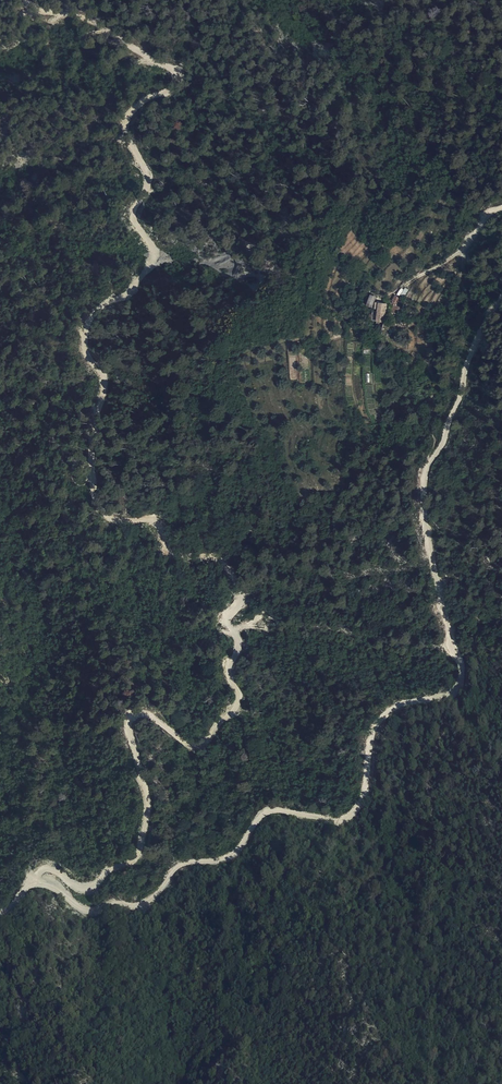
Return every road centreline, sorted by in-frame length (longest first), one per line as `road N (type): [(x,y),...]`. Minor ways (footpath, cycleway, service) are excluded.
road 1 (track): [(34,882),(84,911),(142,906),(190,860),(234,856),(265,810),(350,819),(363,803),(370,740),(383,717),(392,707),(451,697),(460,688),(423,479),(487,315),(501,300)]
road 2 (track): [(93,479),(109,515),(154,520),(172,547),(219,558),(239,579),(243,598),(227,622),(237,633),(229,668),(238,706),(191,747),(154,714),(133,718),(147,794),(140,852),(94,888),(79,889),(53,869),(43,868),(34,882)]
road 3 (track): [(93,479),(104,377),(85,347),(93,312),(153,259),(140,226),(150,175),(129,135),(132,110),(170,91),(174,76),(114,31),(35,0)]

